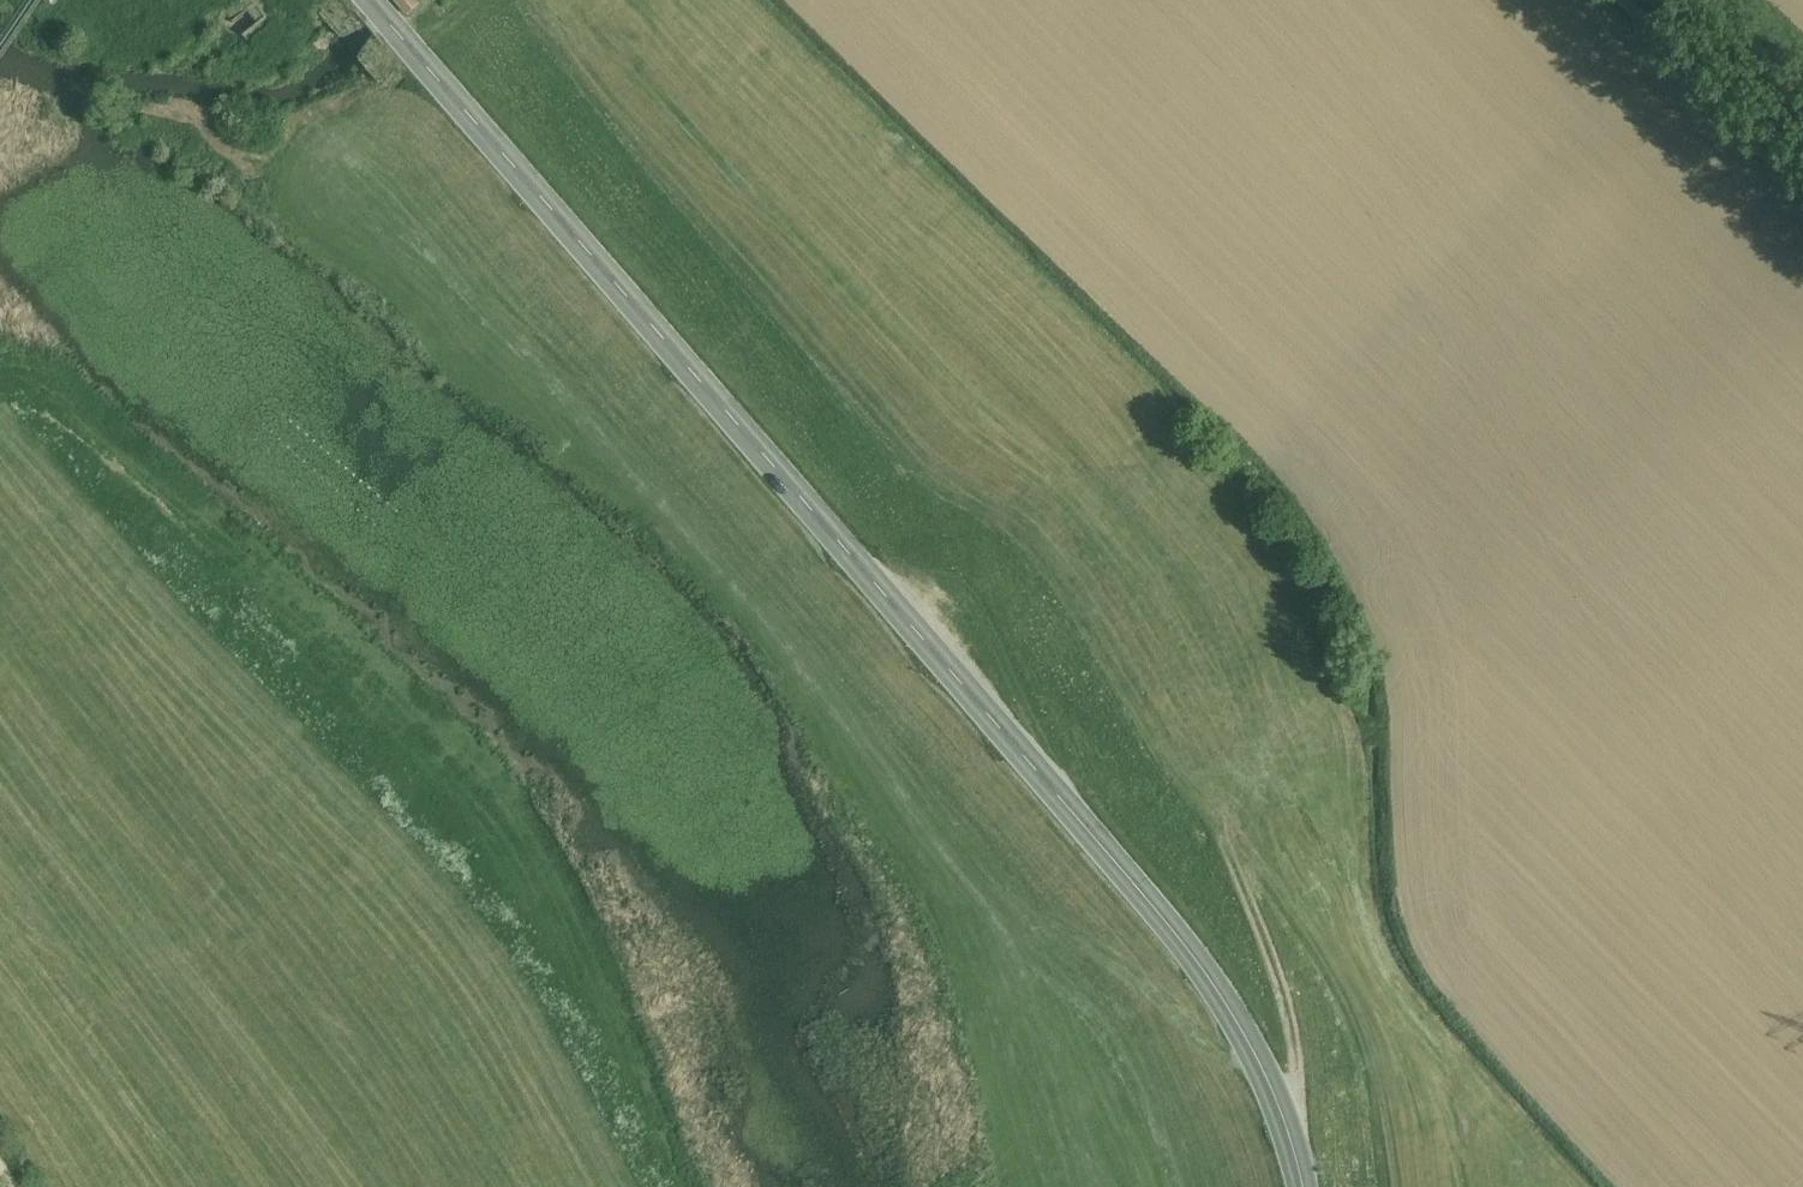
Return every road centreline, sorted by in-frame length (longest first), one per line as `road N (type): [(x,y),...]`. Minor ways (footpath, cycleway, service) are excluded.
road 1 (tertiary): [(1306,1186),(1268,1076),(1181,939),(370,0)]

